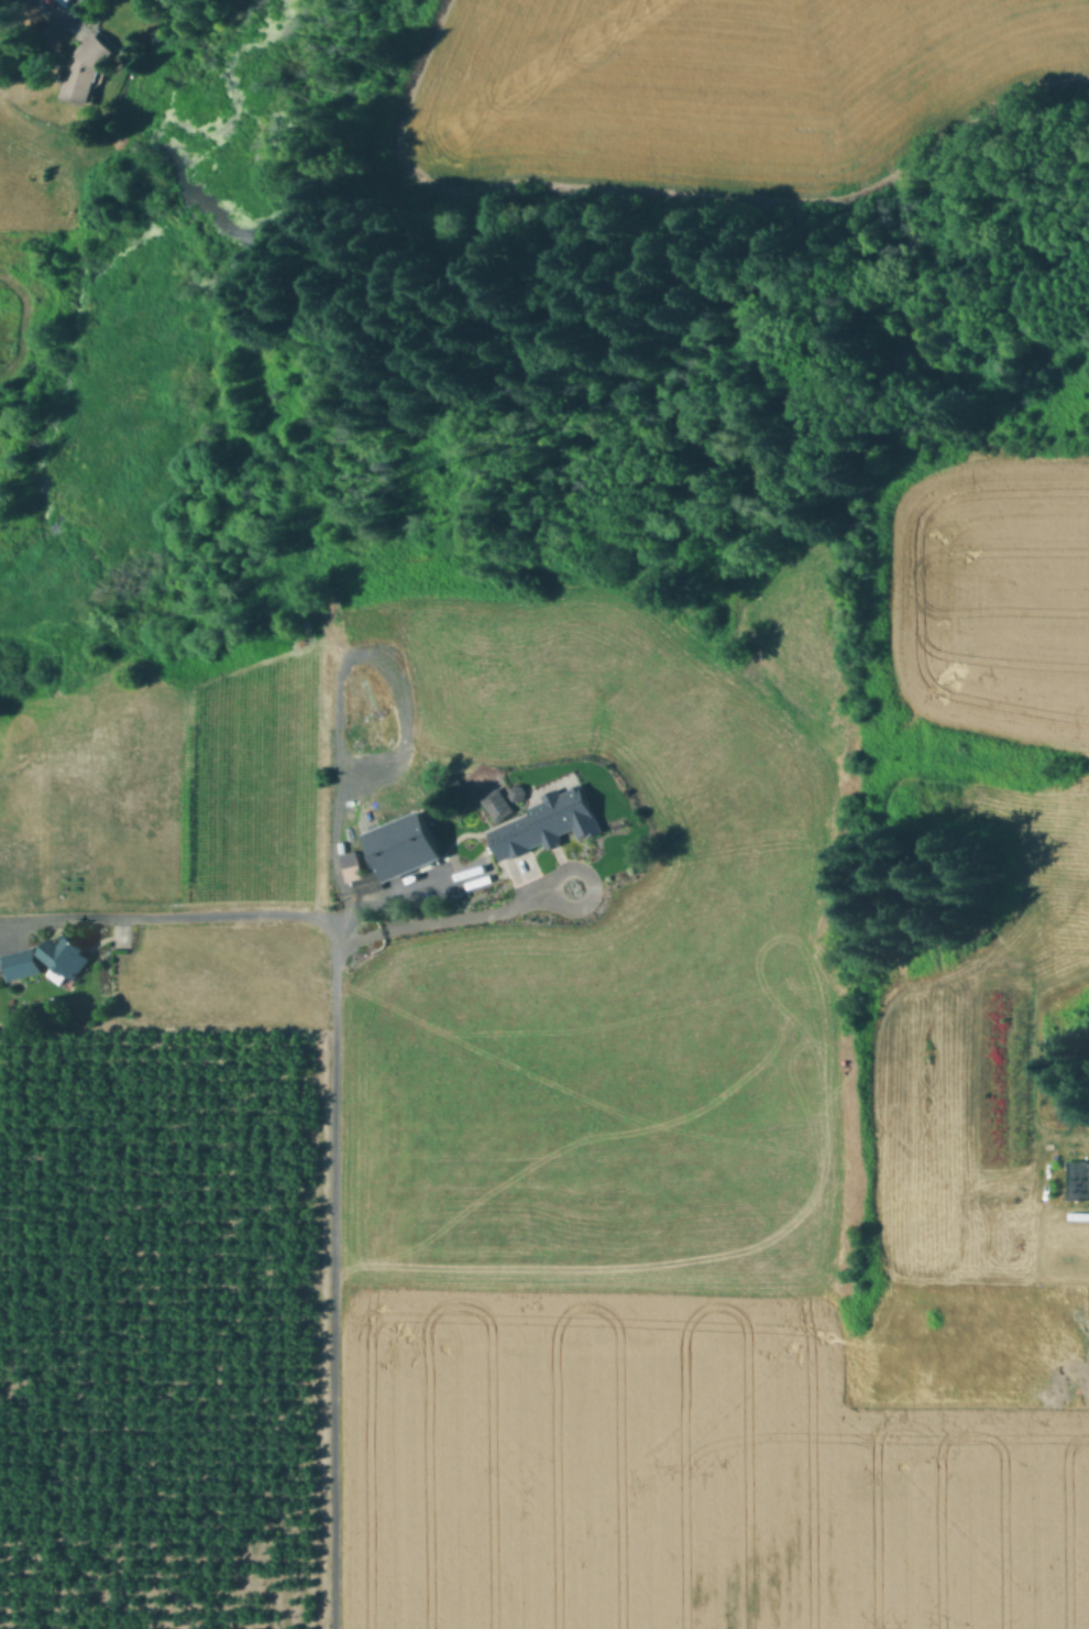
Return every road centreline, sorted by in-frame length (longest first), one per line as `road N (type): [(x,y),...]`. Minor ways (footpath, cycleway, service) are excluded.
road 1 (residential): [(334,944),(334,1628)]

